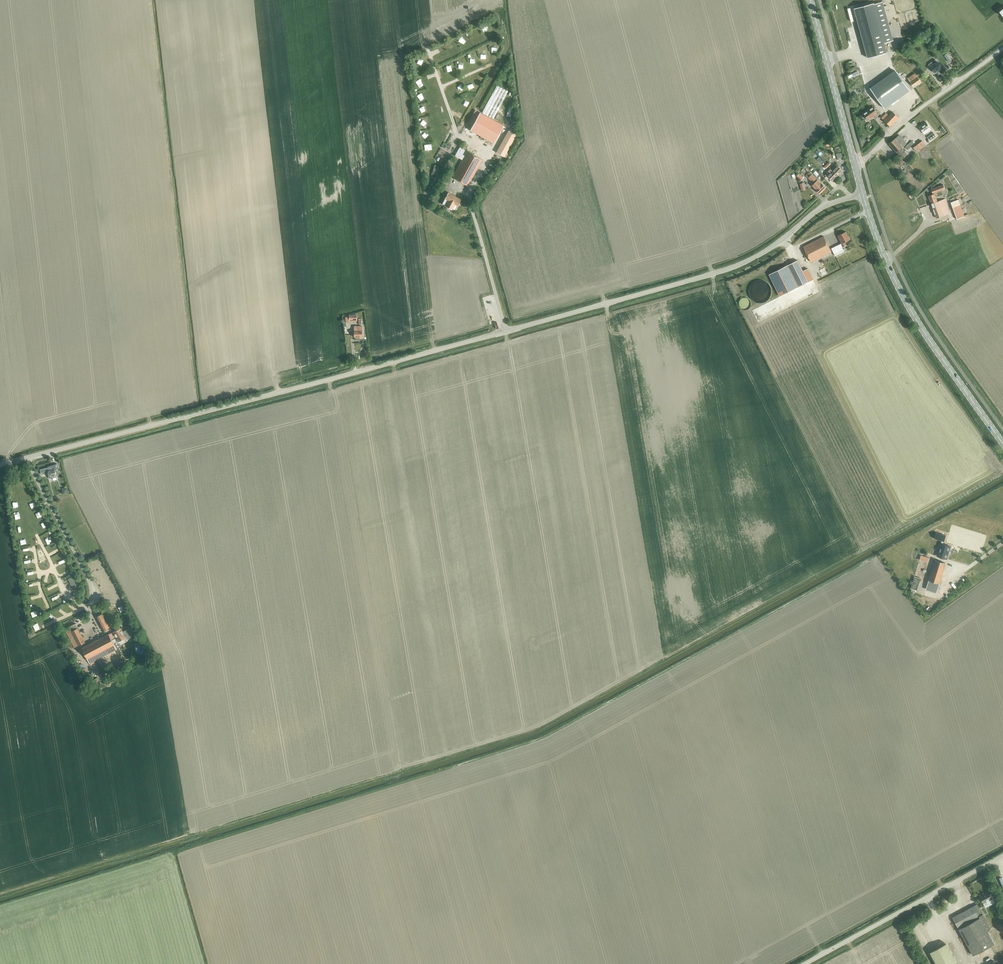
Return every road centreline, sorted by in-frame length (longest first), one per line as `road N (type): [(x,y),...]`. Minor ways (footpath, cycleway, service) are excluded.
road 1 (unclassified): [(28,458),(506,331)]
road 2 (unclassified): [(506,331),(730,268),(825,205)]
road 3 (secondary): [(1002,447),(914,318),(863,194)]
road 4 (unclassified): [(803,963),(1002,856)]
road 5 (unclassified): [(855,164),(1002,48)]
road 6 (unclassified): [(91,614),(90,581),(28,458)]
road 7 (secondary): [(855,164),(810,0)]

